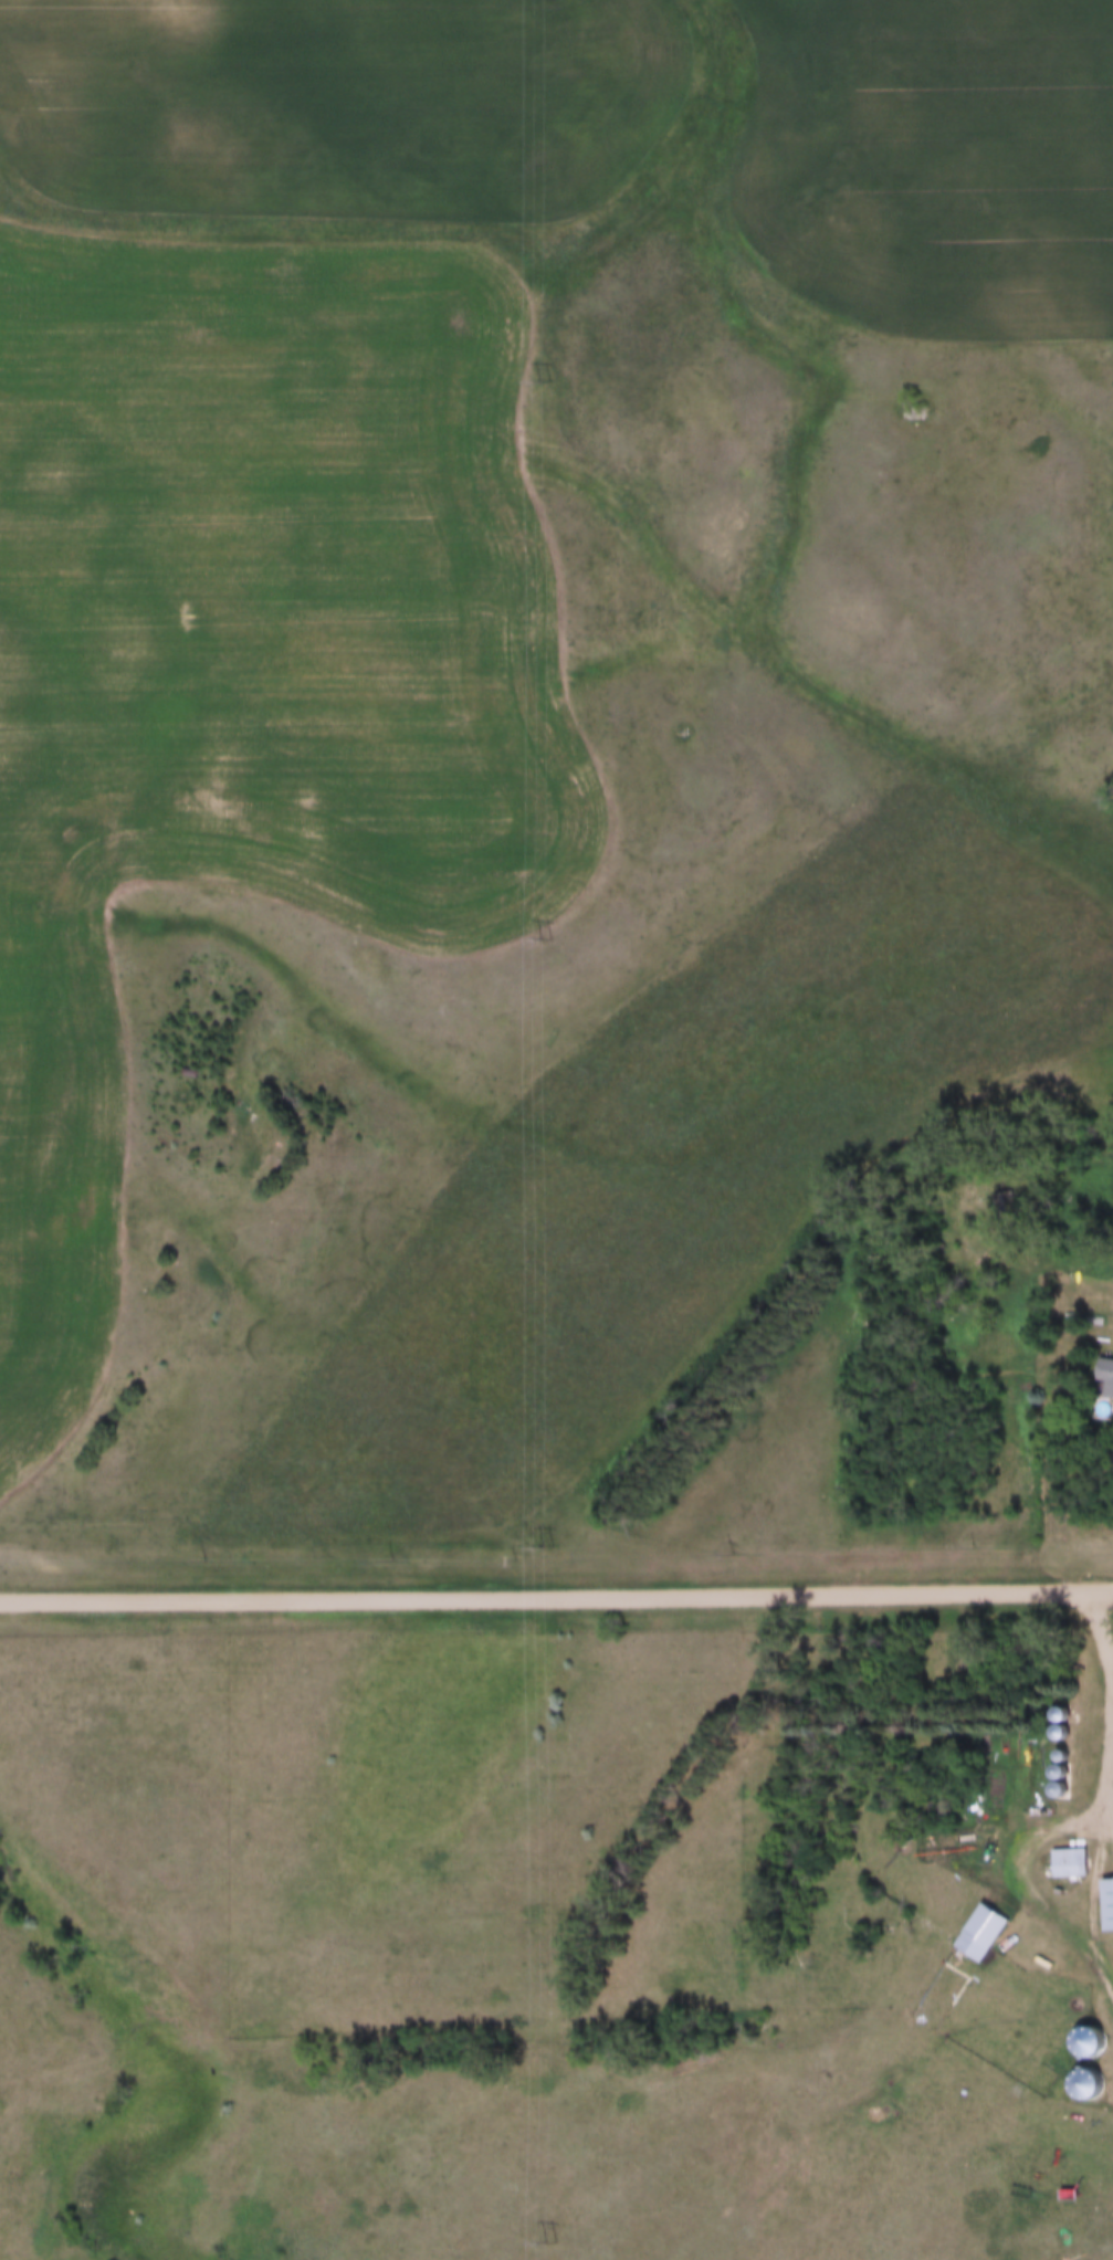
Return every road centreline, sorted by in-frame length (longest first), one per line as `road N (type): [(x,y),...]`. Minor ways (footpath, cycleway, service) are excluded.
road 1 (residential): [(0,1600),(1112,1590)]

